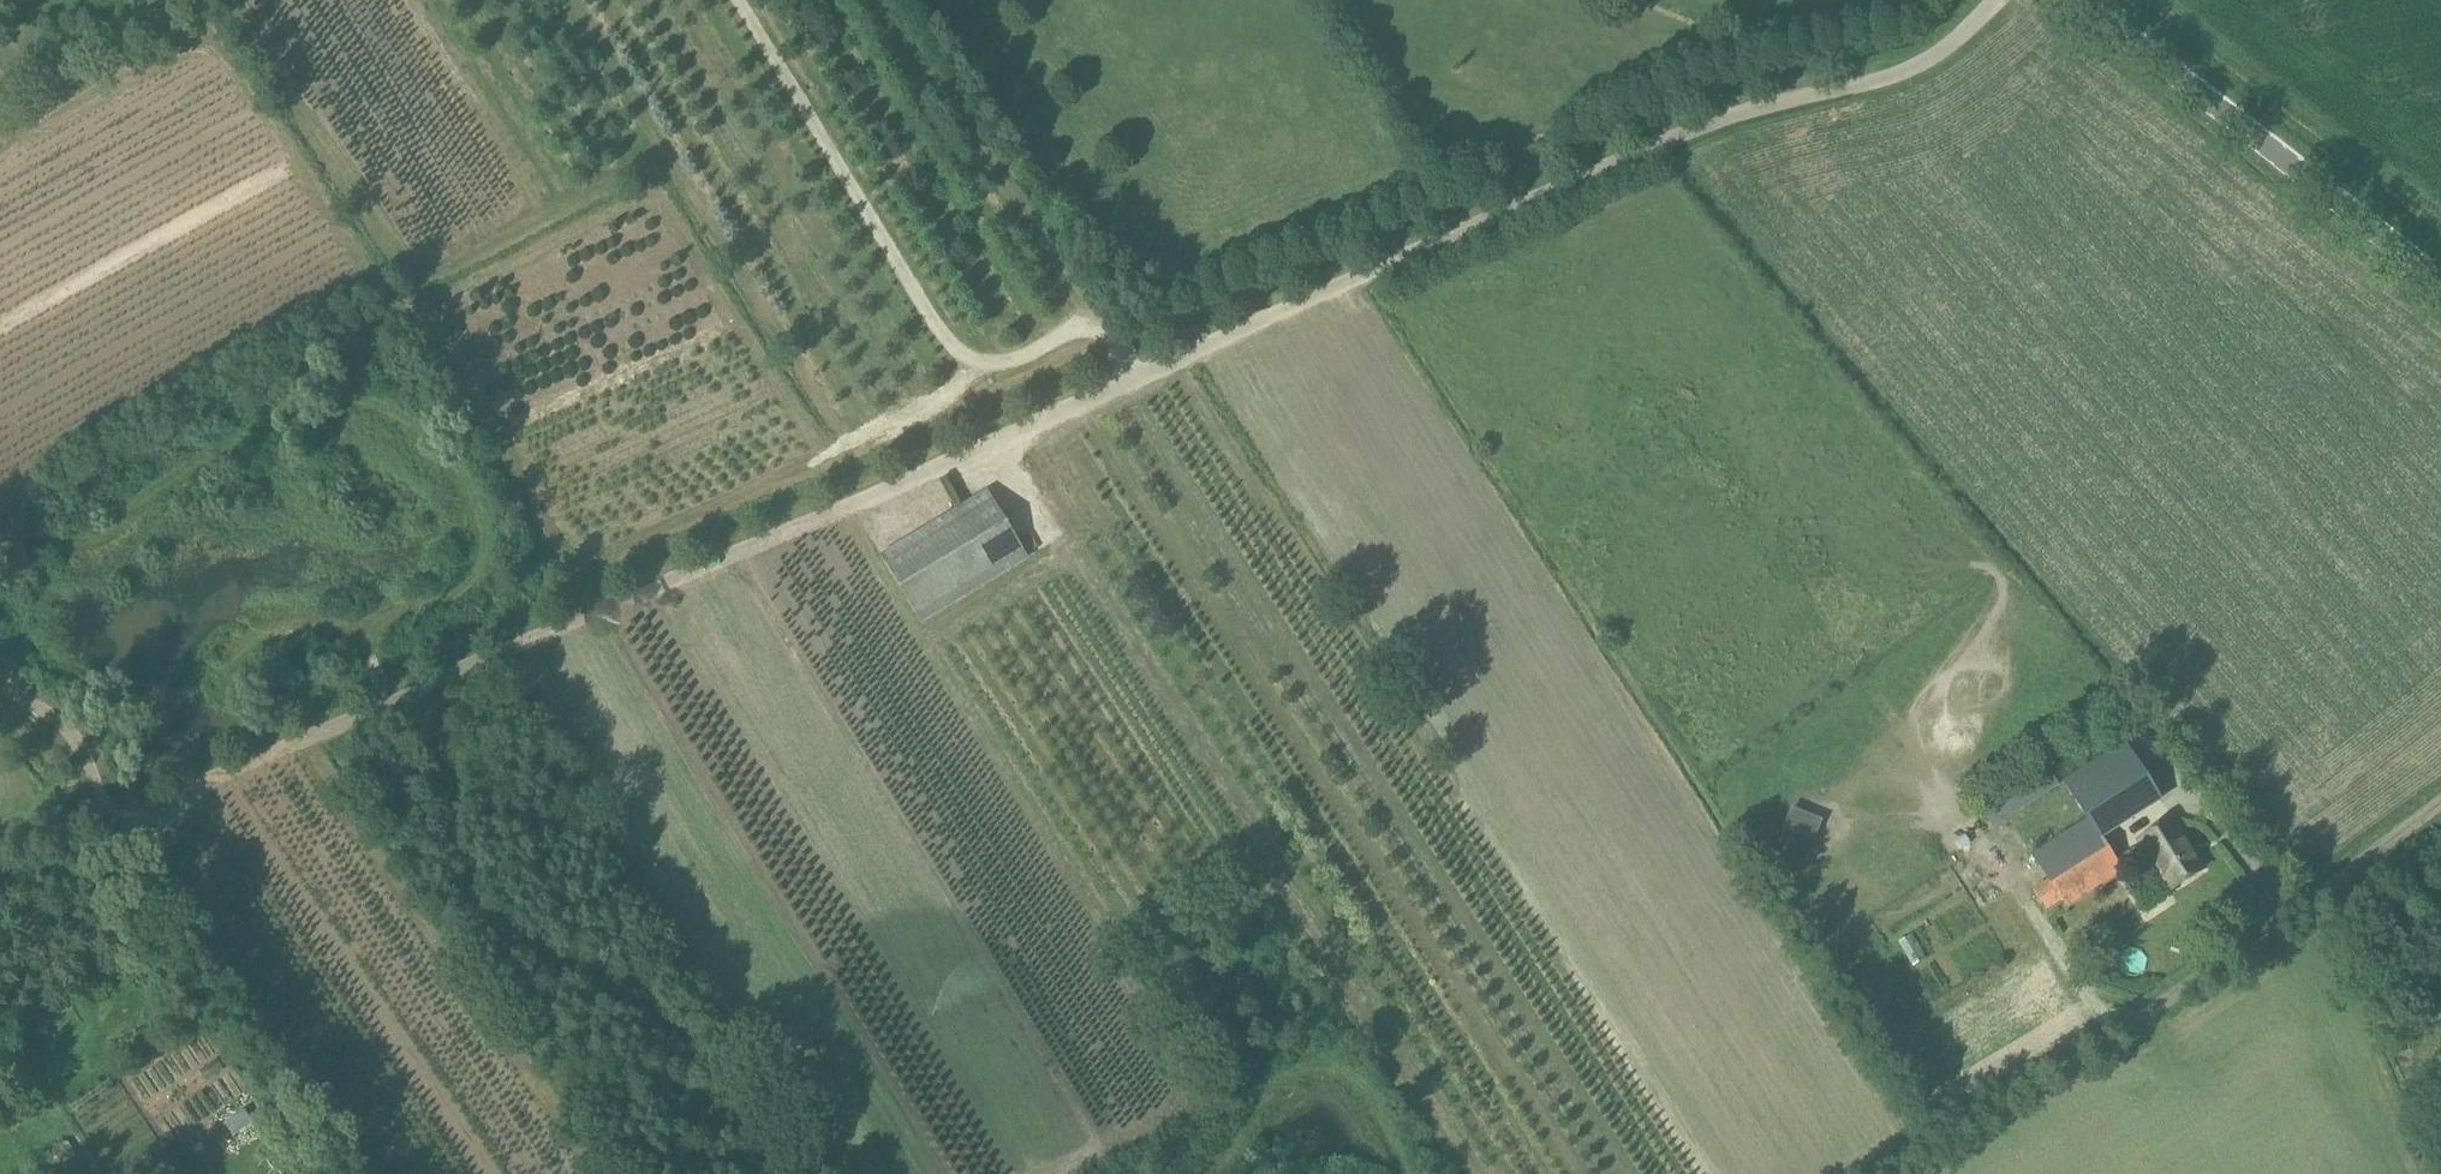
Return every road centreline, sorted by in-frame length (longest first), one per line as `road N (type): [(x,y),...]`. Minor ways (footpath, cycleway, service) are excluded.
road 1 (tertiary): [(2440,287),(2079,0)]

